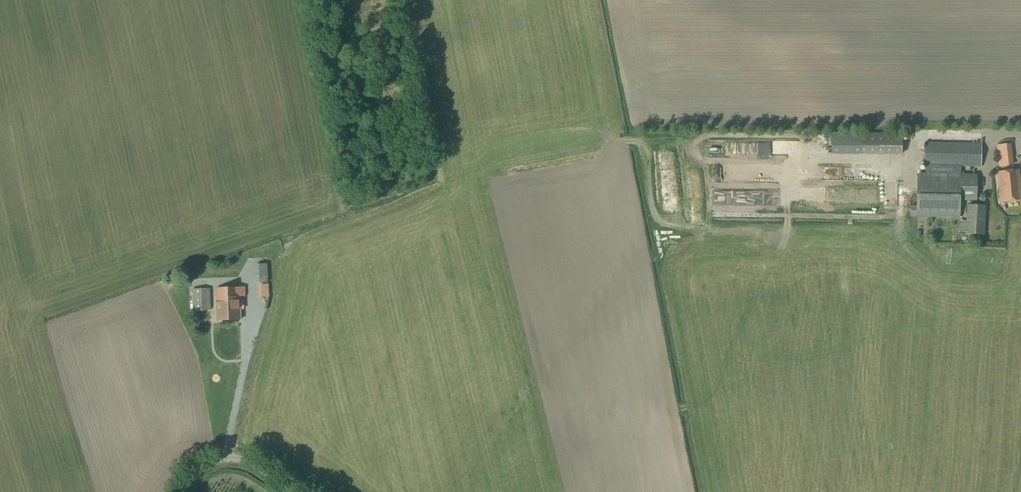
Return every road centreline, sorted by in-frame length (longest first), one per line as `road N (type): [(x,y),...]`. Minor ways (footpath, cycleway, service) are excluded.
road 1 (unclassified): [(185,491),(200,473),(235,454),(261,458),(303,491)]

